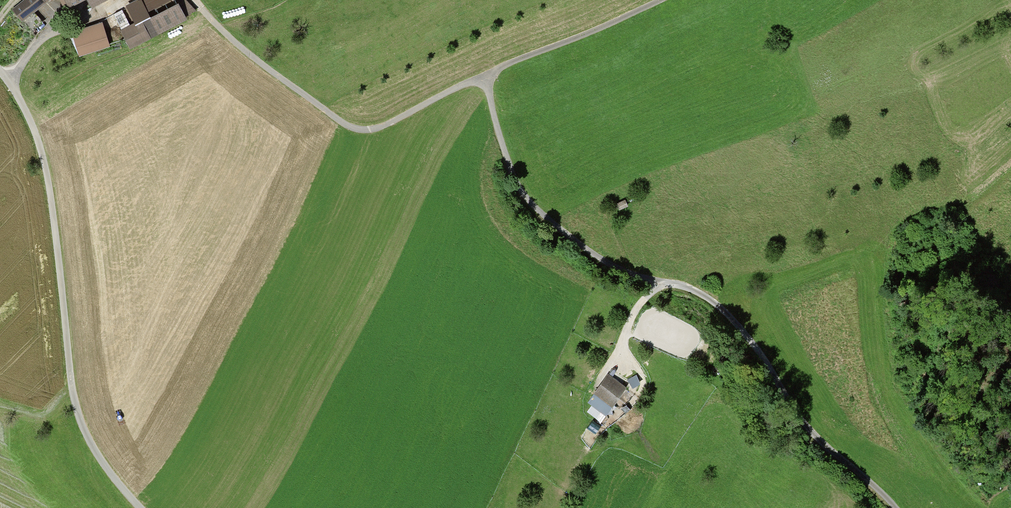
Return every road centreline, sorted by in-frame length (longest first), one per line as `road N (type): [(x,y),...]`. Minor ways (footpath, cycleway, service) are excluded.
road 1 (unclassified): [(487,76),(513,170),(532,203),(602,259),(705,295),(749,339),(813,436),(897,507)]
road 2 (track): [(191,0),(229,38),(364,131),(670,0)]
road 3 (track): [(141,507),(96,453),(75,406),(44,158),(9,80)]
road 4 (track): [(9,80),(45,38),(121,0)]

